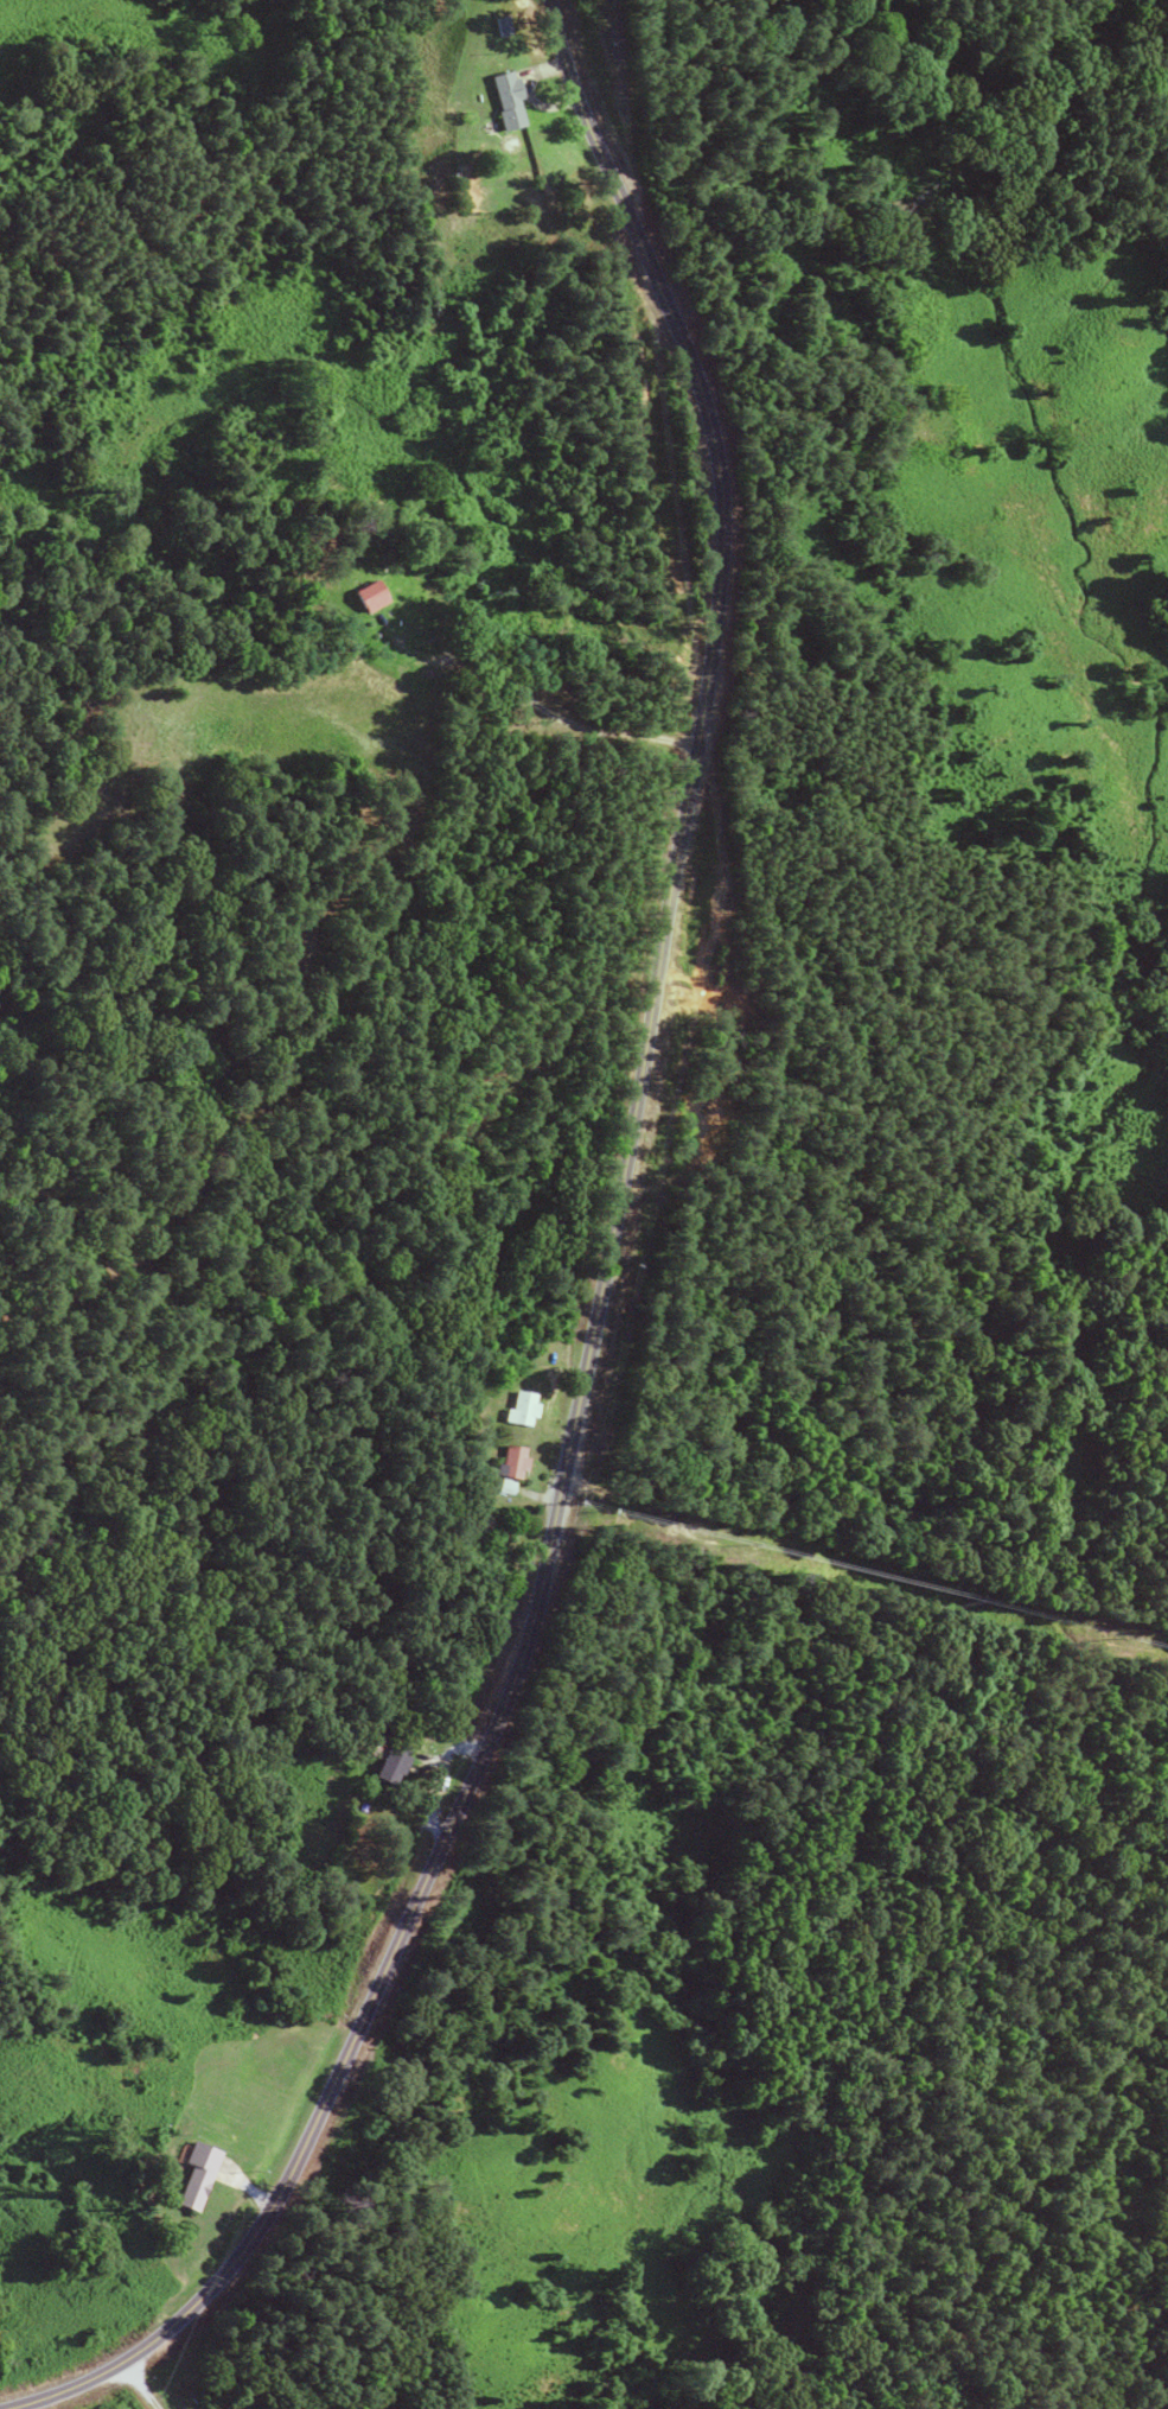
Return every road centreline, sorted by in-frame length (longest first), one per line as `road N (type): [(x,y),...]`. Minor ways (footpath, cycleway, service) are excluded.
road 1 (residential): [(2,2408),(123,2363),(223,2294),(320,2165),(504,1702),(638,1099),(696,754),(721,469),(711,419),(580,100),(549,0)]

